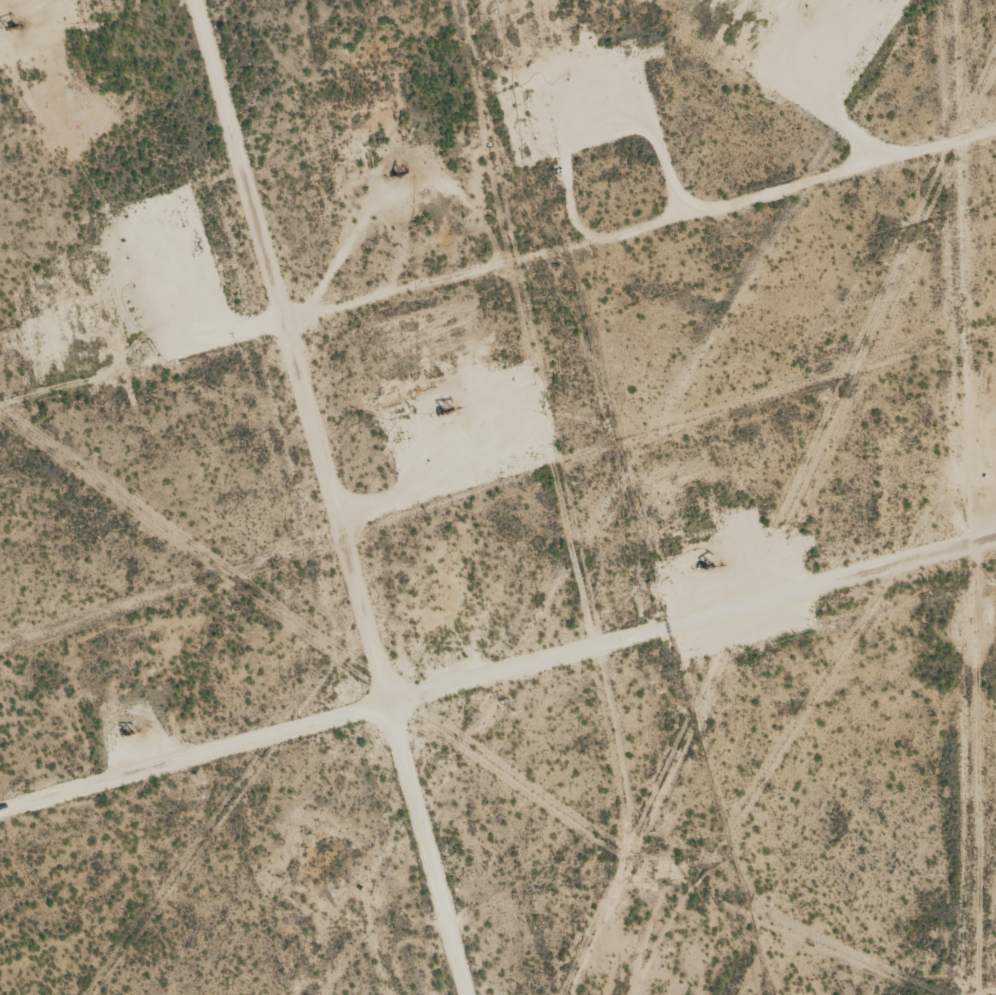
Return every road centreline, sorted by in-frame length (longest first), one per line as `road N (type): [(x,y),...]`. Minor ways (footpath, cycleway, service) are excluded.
road 1 (track): [(0,847),(995,565)]
road 2 (track): [(201,0),(470,994)]

